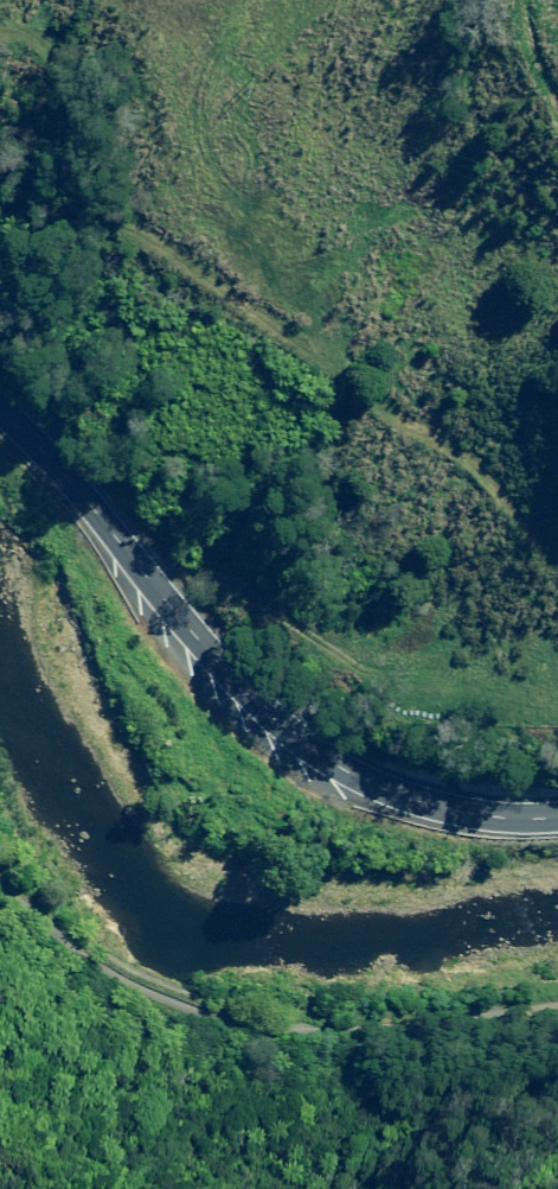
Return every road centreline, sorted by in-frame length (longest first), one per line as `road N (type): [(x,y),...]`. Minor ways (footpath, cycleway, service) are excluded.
road 1 (track): [(0,27),(32,29),(66,62),(86,175),(121,211),(207,283),(469,449),(512,508),(557,550)]
road 2 (trunk): [(557,806),(465,812),(394,802),(317,769),(255,725),(161,626),(0,428)]
road 3 (track): [(557,710),(439,715),(242,597),(120,577)]

